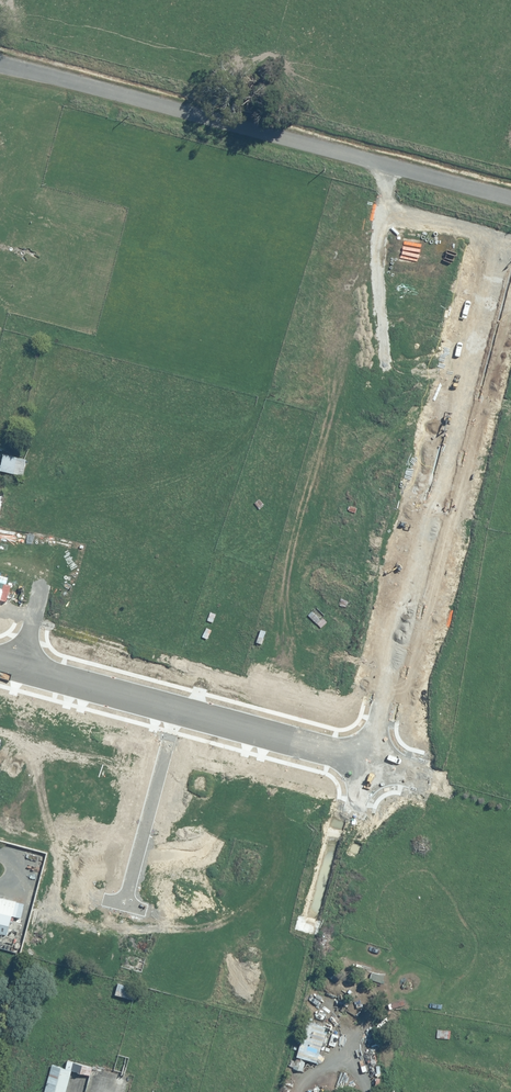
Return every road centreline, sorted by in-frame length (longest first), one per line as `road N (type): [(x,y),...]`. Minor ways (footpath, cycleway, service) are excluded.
road 1 (unknown): [(21,667),(104,368),(447,462)]
road 2 (residential): [(510,220),(368,761)]
road 3 (residential): [(0,59),(510,199)]
road 4 (residential): [(0,662),(368,761)]
road 5 (residential): [(368,761),(280,1091)]
road 6 (residential): [(201,1091),(62,1057),(38,1070),(28,1091)]

